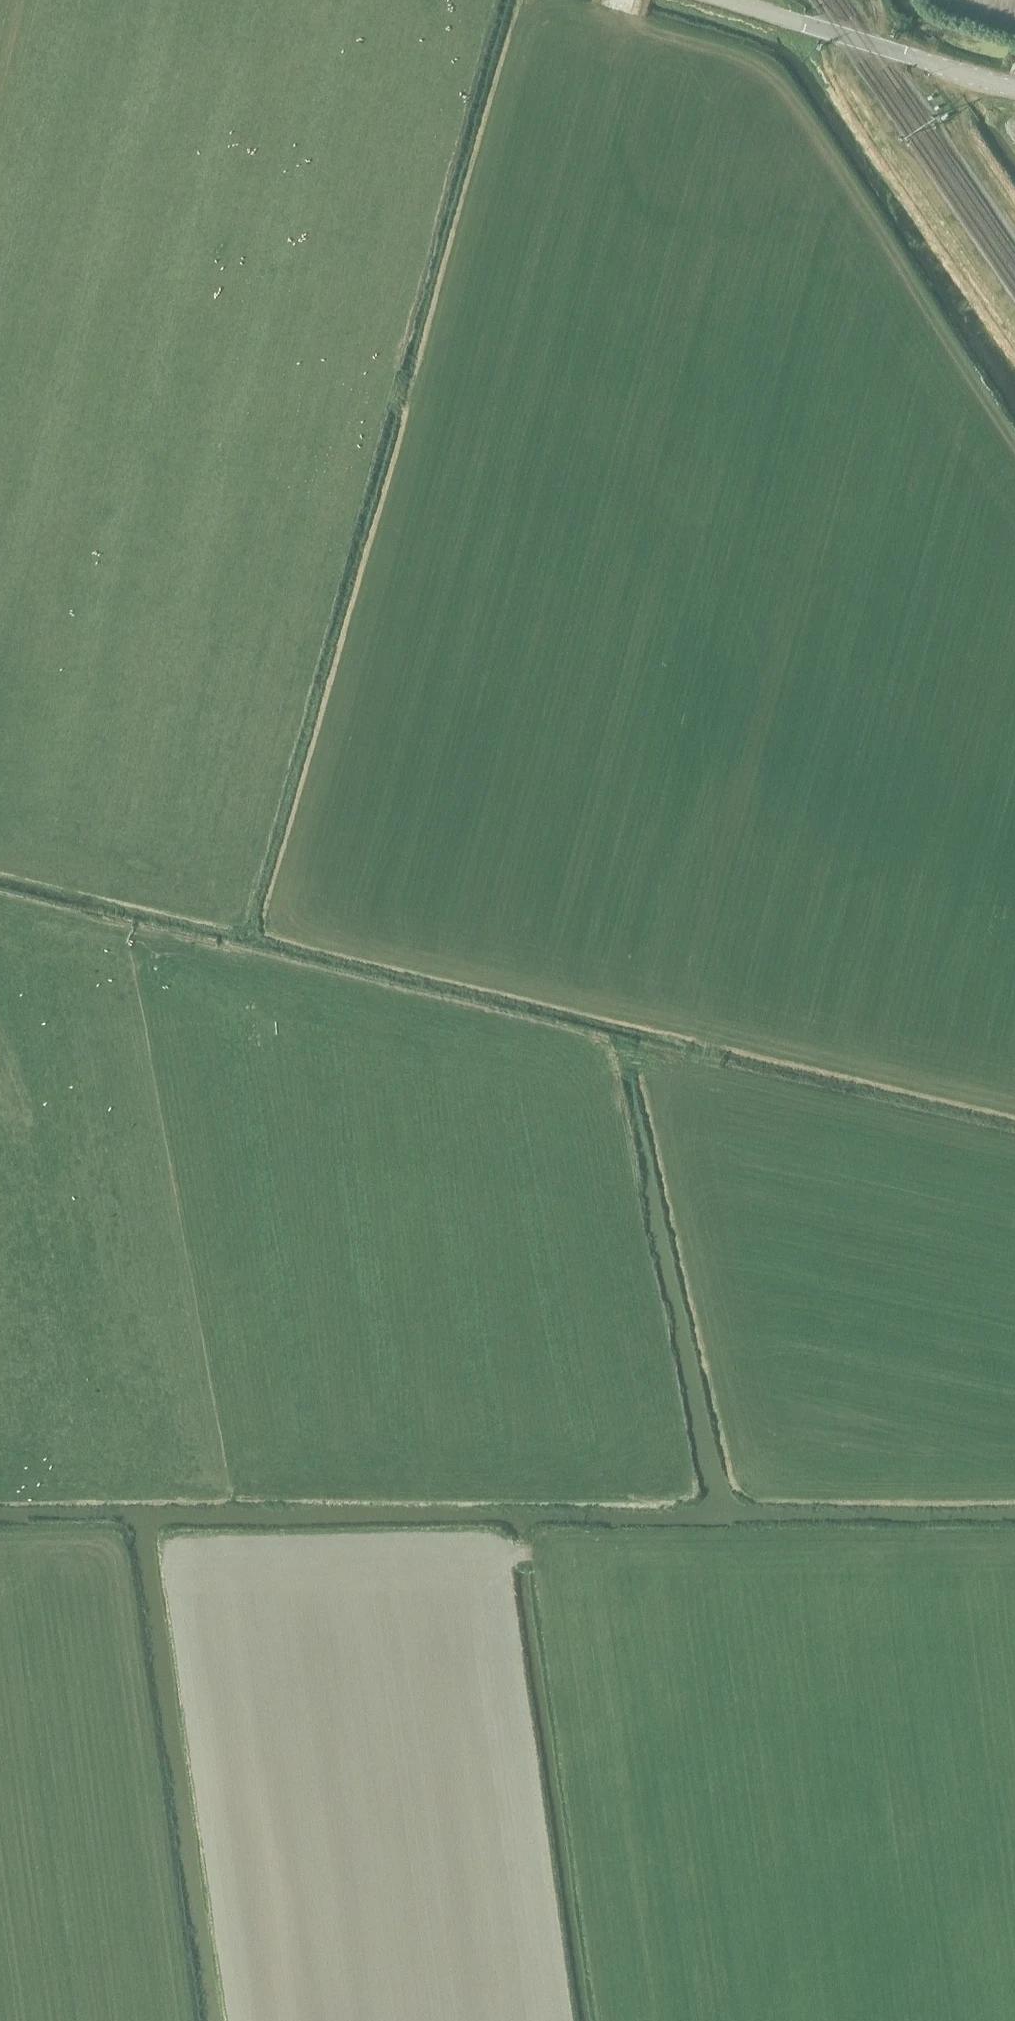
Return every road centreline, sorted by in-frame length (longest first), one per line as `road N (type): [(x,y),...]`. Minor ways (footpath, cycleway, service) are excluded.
road 1 (unclassified): [(1014,88),(729,0)]

